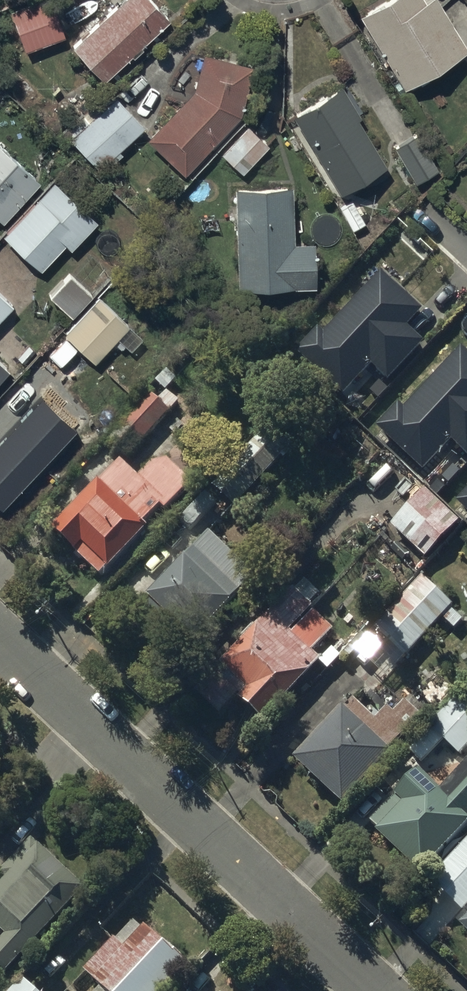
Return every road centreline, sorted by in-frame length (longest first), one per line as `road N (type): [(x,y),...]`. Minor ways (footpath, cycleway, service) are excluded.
road 1 (residential): [(367,990),(0,647)]

